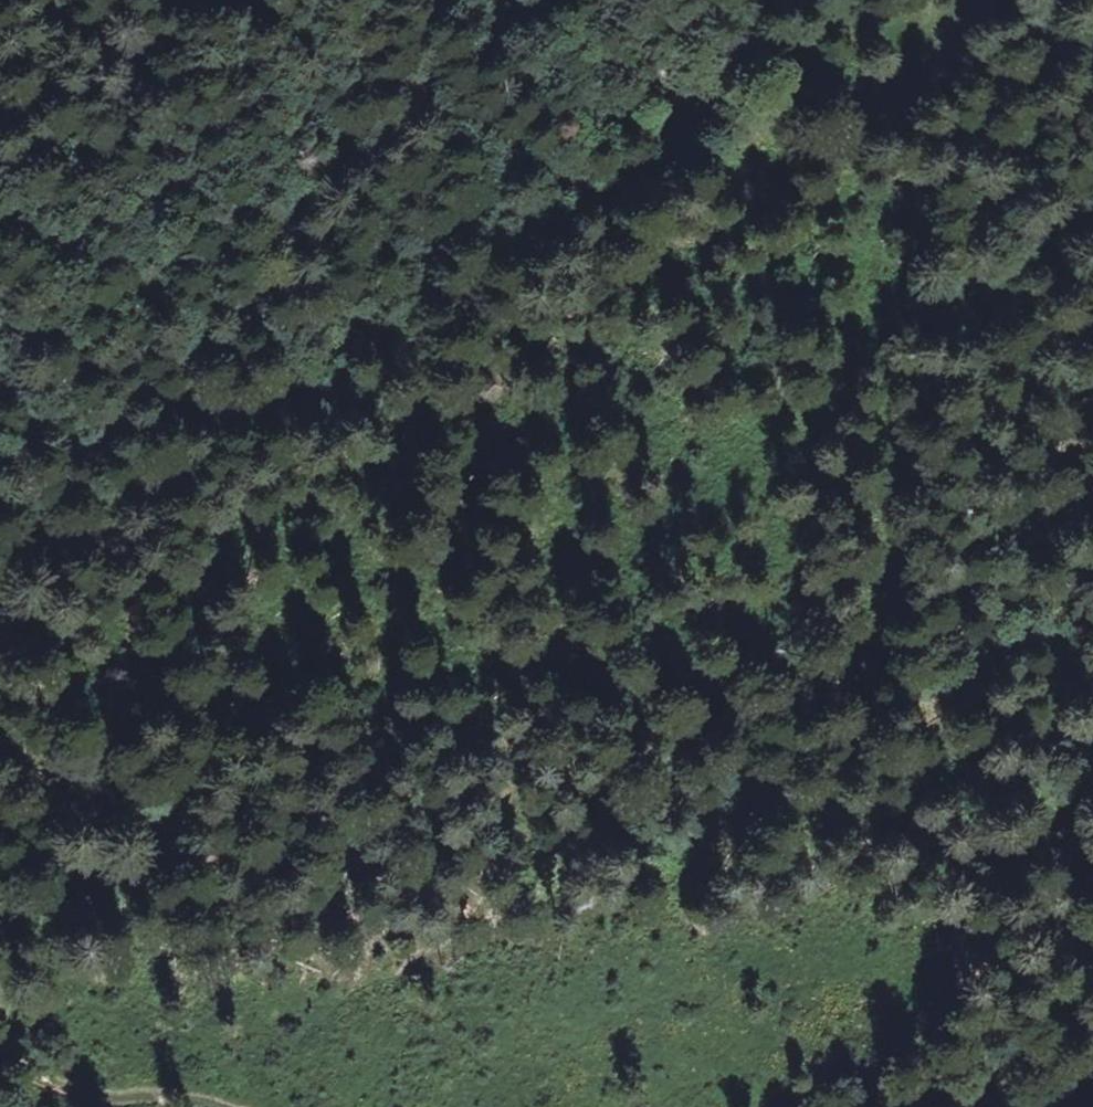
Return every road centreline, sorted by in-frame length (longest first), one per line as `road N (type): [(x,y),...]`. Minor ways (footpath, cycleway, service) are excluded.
road 1 (track): [(198,1106),(78,1095),(0,1060)]

